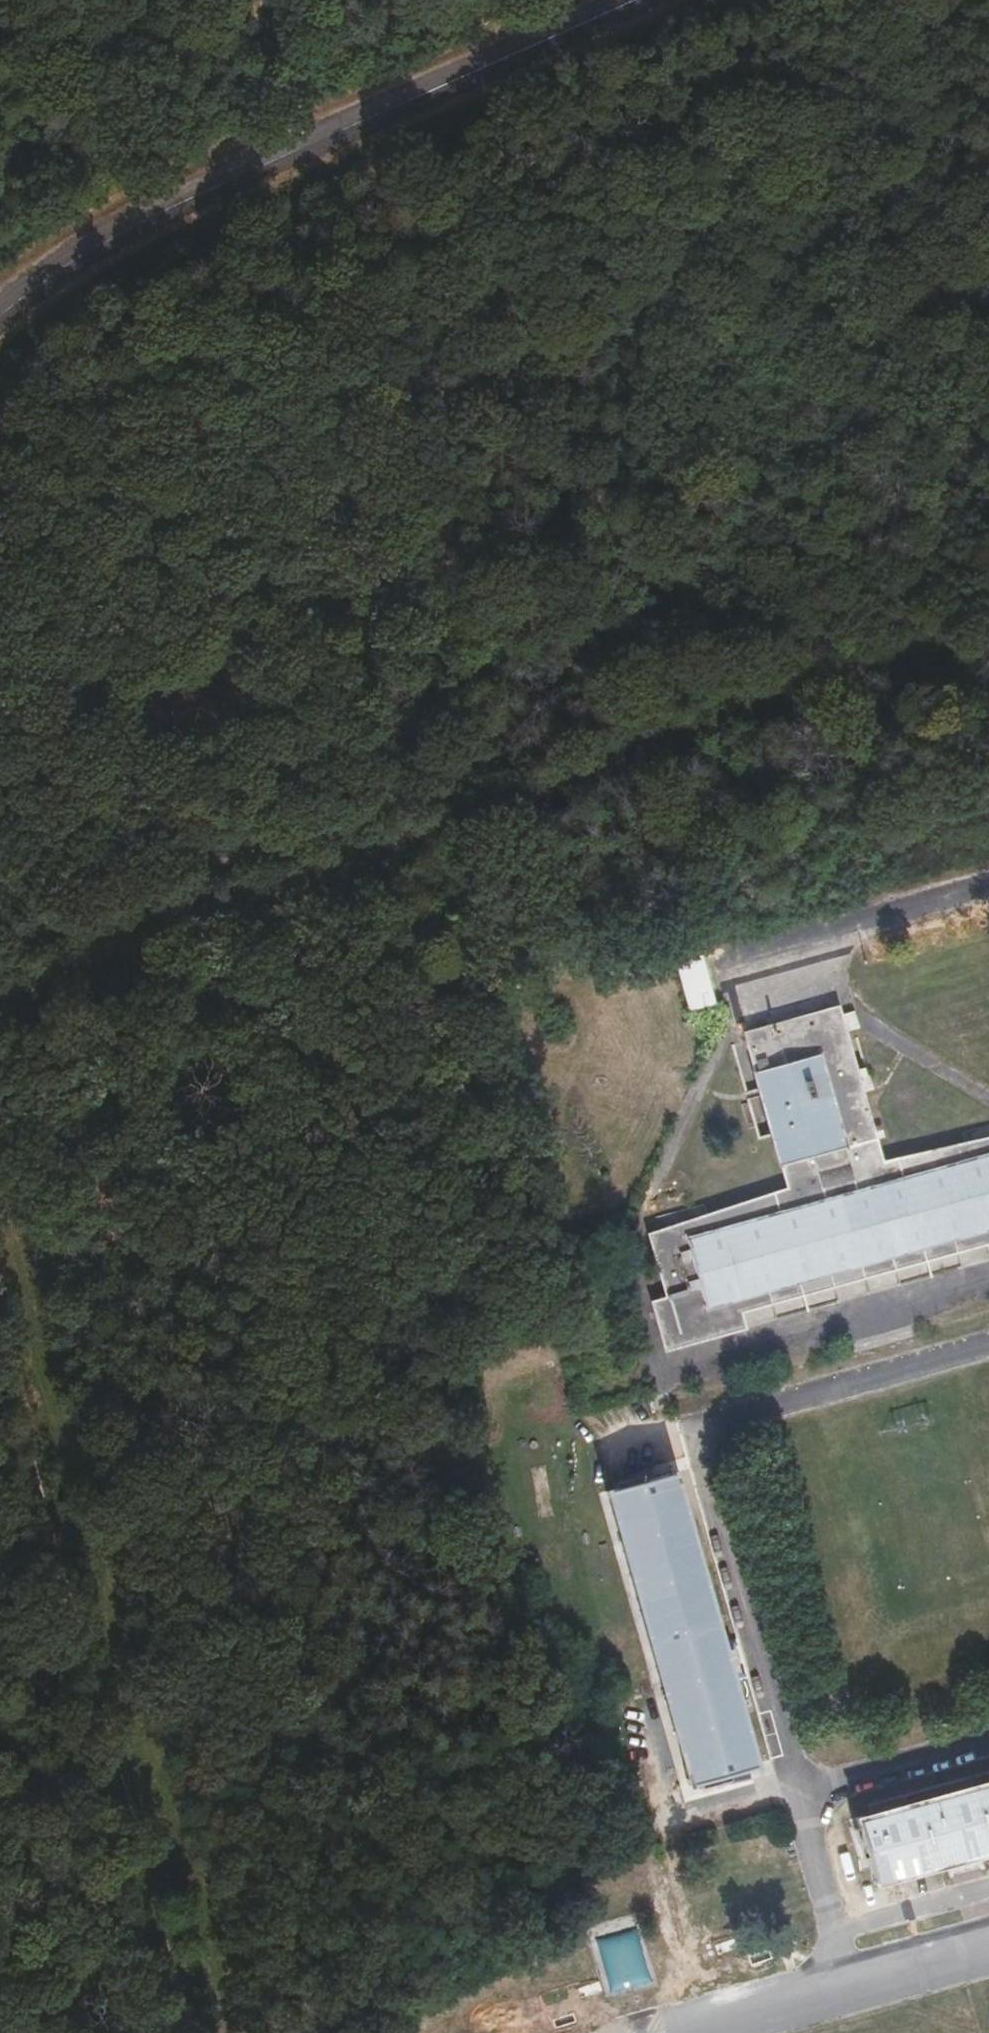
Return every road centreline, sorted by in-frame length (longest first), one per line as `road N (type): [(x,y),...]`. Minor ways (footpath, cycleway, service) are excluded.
road 1 (unclassified): [(0,315),(103,236),(631,0)]
road 2 (unclassified): [(690,2032),(988,1948)]
road 3 (track): [(823,983),(988,1096)]
road 4 (track): [(262,0),(300,148)]

